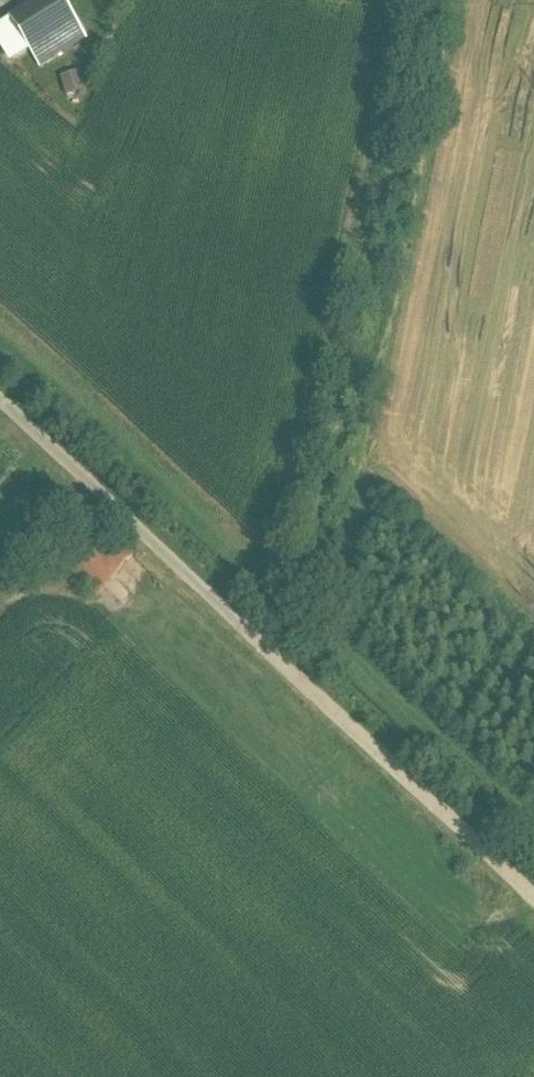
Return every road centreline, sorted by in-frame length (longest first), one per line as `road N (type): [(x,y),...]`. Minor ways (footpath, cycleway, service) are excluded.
road 1 (track): [(533,900),(0,399)]

